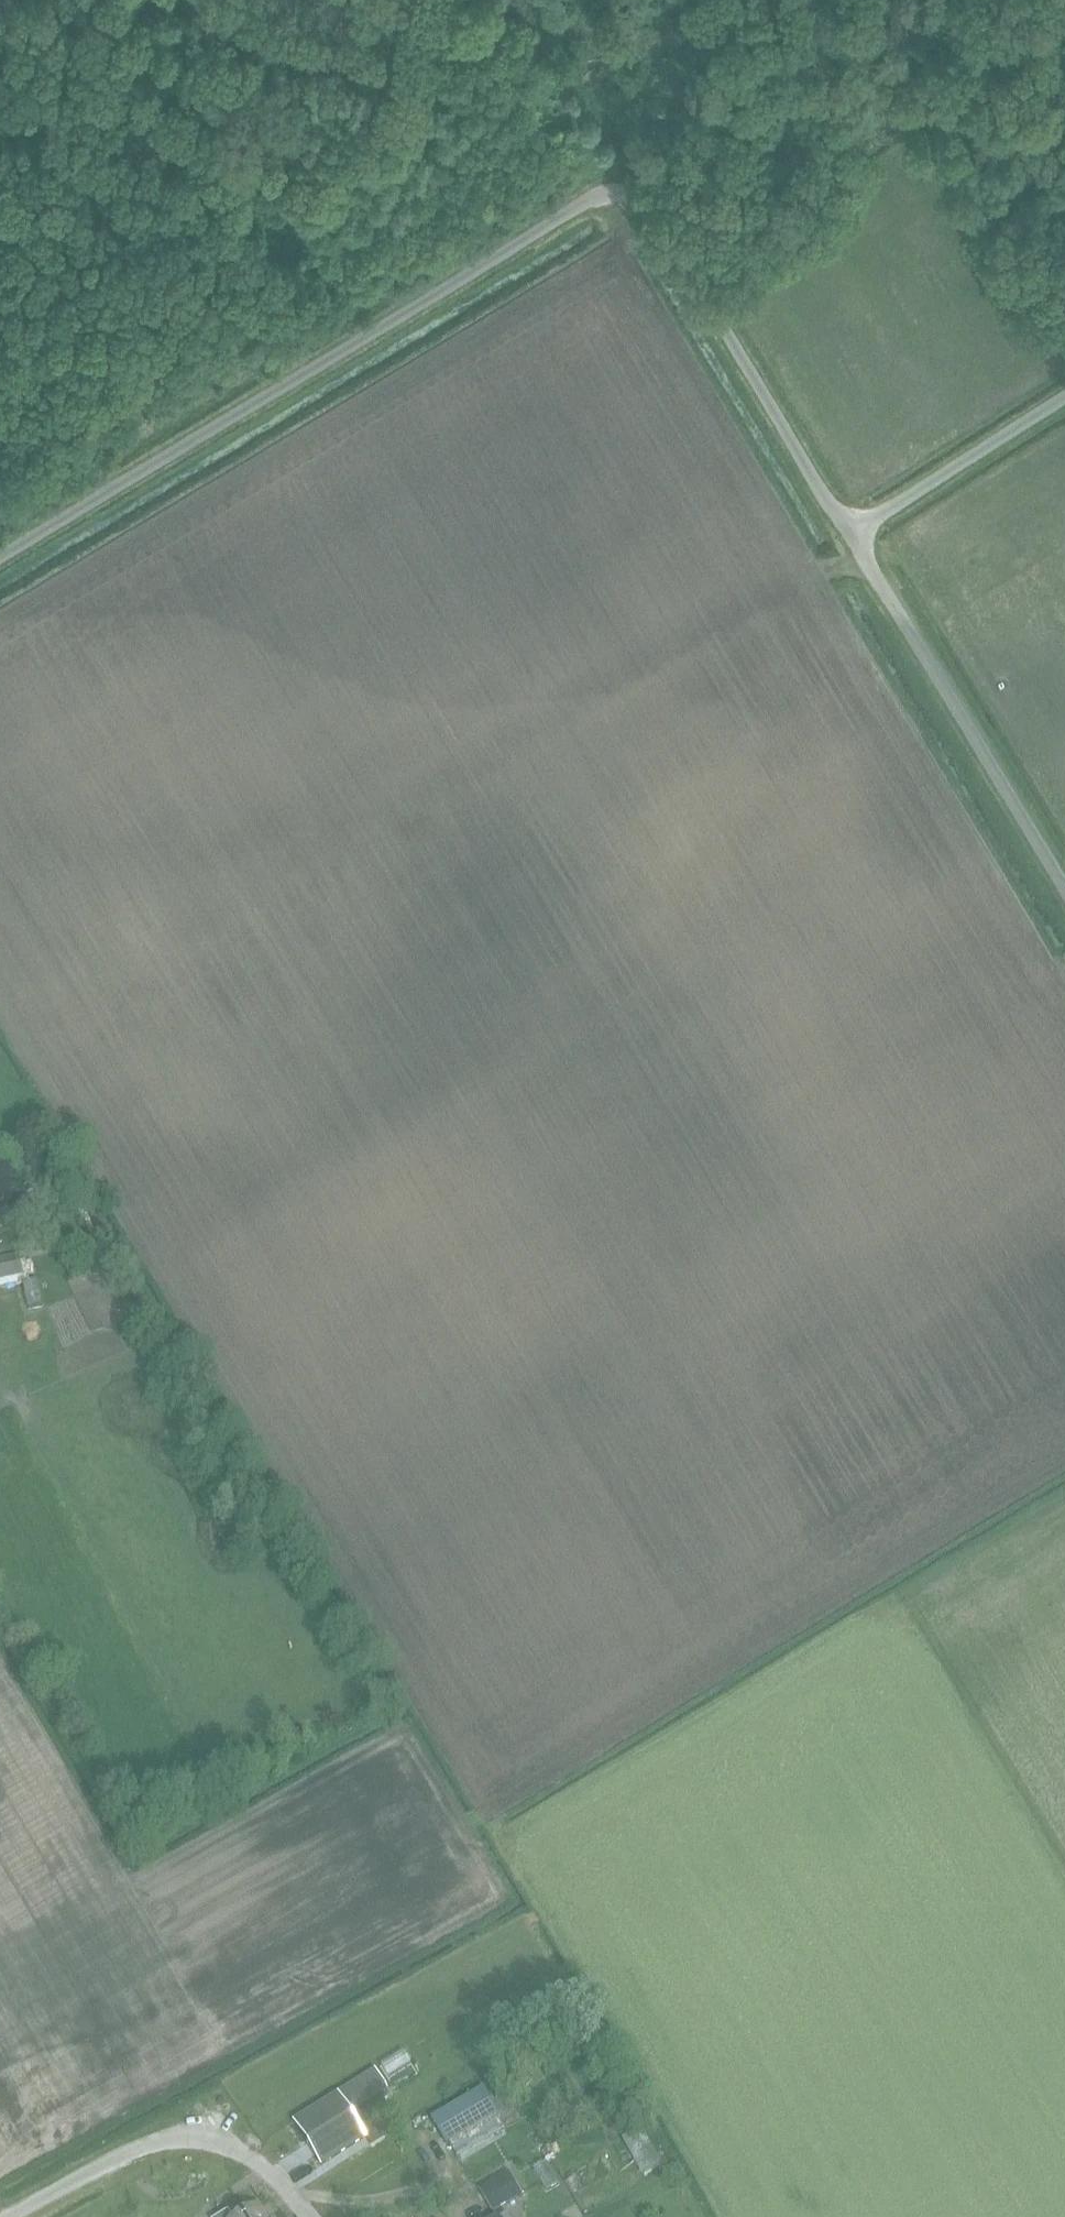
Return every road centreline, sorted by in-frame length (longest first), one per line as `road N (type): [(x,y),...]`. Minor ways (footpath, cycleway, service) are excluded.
road 1 (unclassified): [(0,557),(597,197),(618,192),(651,210),(848,536)]
road 2 (unclassified): [(1064,890),(848,536)]
road 3 (unclassified): [(13,2216),(141,2148),(214,2144),(244,2152),(311,2216)]
road 4 (unclassified): [(848,536),(1064,397)]

